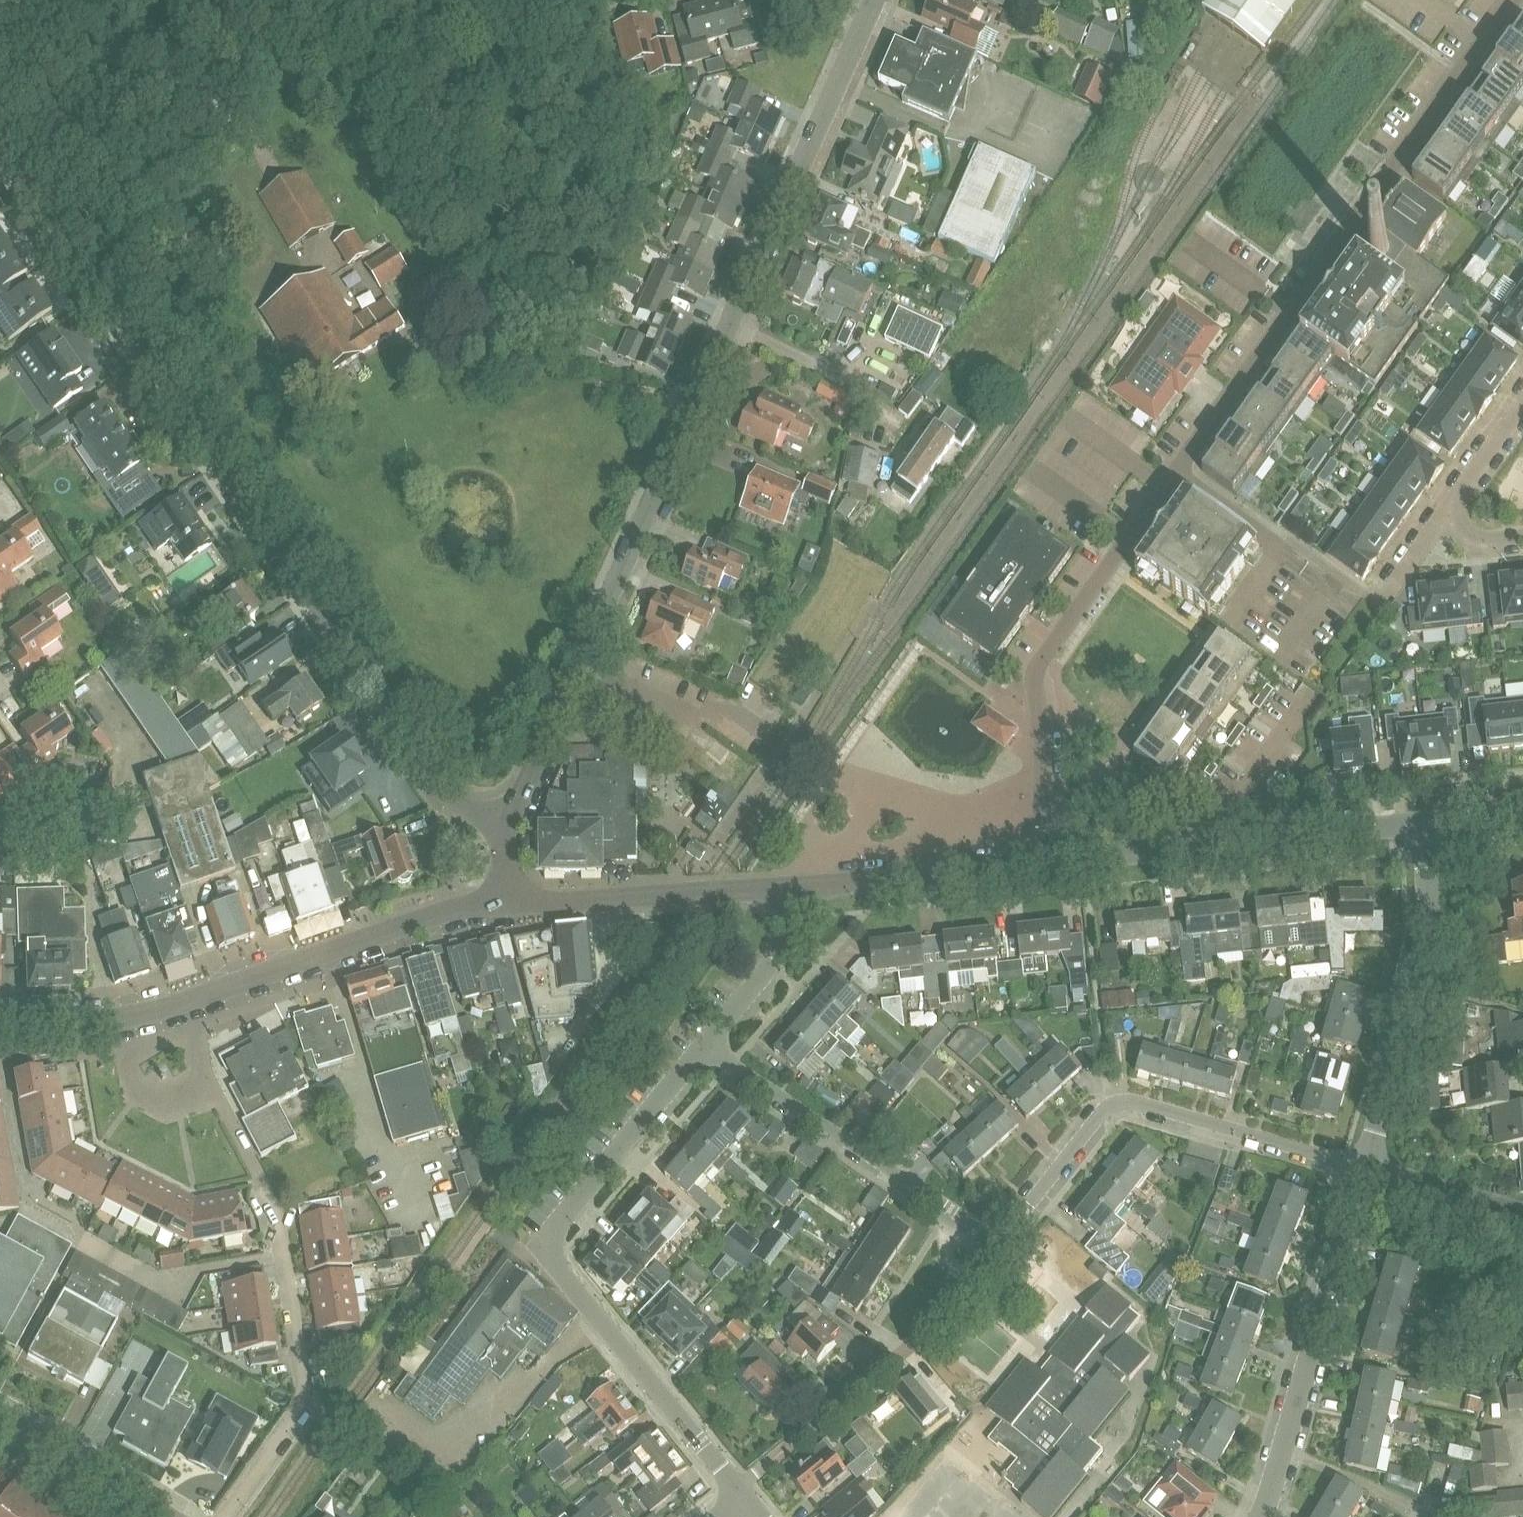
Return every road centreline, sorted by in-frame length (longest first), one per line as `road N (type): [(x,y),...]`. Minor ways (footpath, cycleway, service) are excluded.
road 1 (residential): [(1046,862),(1036,695),(1043,662),(1513,0)]
road 2 (tertiary): [(508,826),(876,0)]
road 3 (tertiary): [(508,826),(474,815),(443,790),(4,151)]
road 4 (residential): [(741,1497),(559,1263),(554,1243),(559,1221),(707,1043)]
road 5 (unclassified): [(226,1516),(301,1390),(302,1318),(266,1182),(208,1076),(189,1001)]
road 6 (residential): [(999,1233),(1114,1106),(1361,1170)]
road 7 (tertiary): [(1046,862),(1424,826)]
road 8 (tertiary): [(1263,1516),(1361,1170)]
road 9 (tertiary): [(1361,1170),(1429,943),(1424,826)]
road 10 (residential): [(707,1043),(974,1225),(999,1233)]
road 11 (tertiary): [(189,1001),(446,912),(505,904)]
road 12 (residential): [(768,1465),(955,1306),(999,1233)]
road 13 (tertiary): [(505,904),(797,888)]
road 14 (residential): [(0,841),(120,806),(137,792),(141,757),(82,669)]
road 15 (tertiary): [(797,888),(1046,862)]
road 16 (tertiary): [(0,1022),(102,1021),(189,1001)]
road 17 (residential): [(159,1516),(0,1424)]
road 18 (residential): [(707,1043),(784,947),(797,888)]
road 19 (residential): [(1522,1212),(1361,1170)]
road 20 (residential): [(1441,520),(1522,403)]

